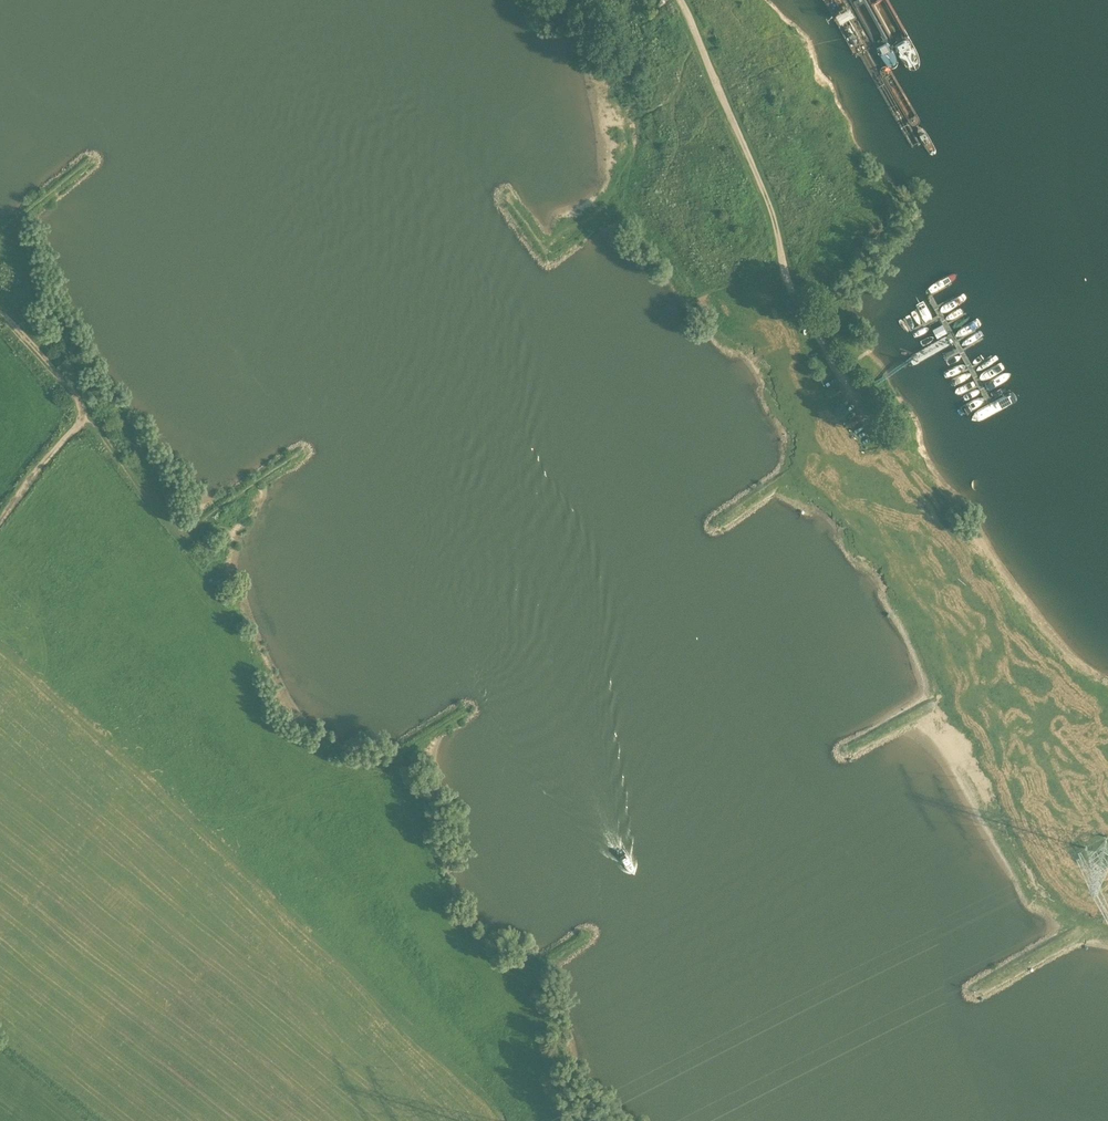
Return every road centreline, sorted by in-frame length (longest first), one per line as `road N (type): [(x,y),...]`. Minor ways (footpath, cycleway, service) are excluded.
road 1 (track): [(841,384),(791,297),(773,226),(678,0)]
road 2 (track): [(0,315),(55,371),(77,415),(0,519)]

